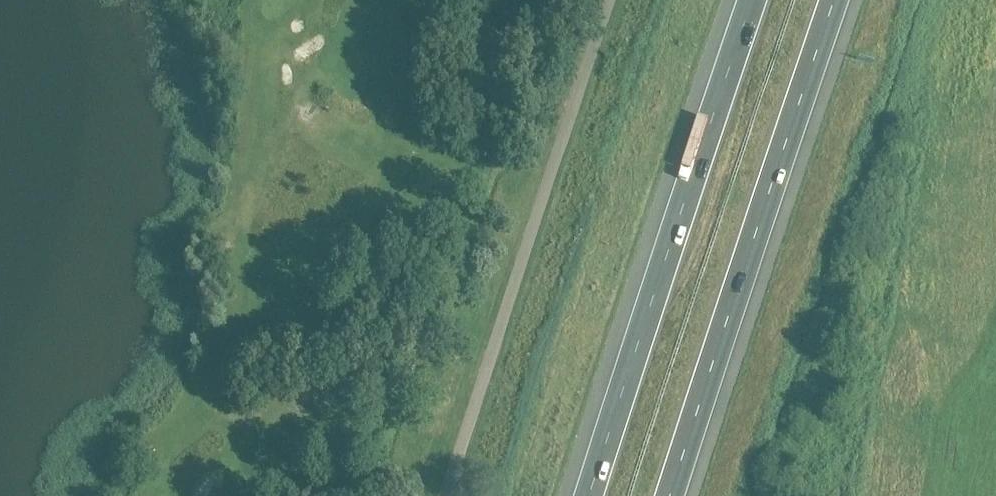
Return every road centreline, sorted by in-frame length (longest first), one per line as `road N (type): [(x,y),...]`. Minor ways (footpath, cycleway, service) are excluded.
road 1 (motorway): [(676,495),(839,0)]
road 2 (motorway): [(746,0),(587,495)]

